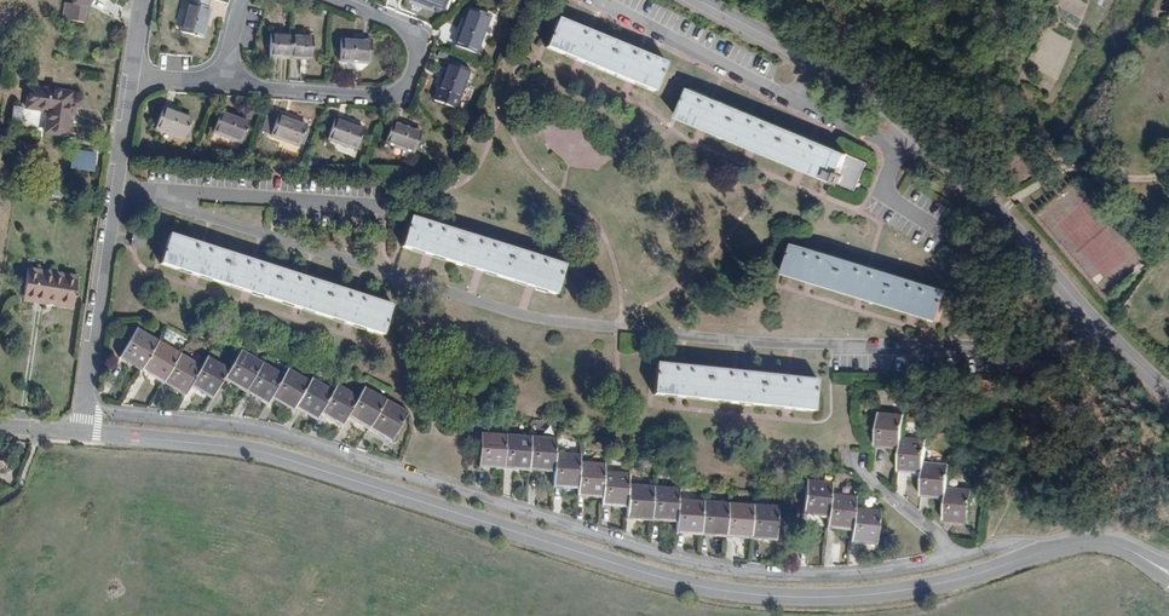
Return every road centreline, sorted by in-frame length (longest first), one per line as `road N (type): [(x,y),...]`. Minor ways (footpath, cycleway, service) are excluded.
road 1 (residential): [(81,433),(274,455),(713,589),(808,597),(892,592),(1031,558)]
road 2 (residential): [(960,555),(849,577),(712,570),(277,436),(84,411)]
road 3 (tertiary): [(1168,393),(909,130),(847,82),(699,0)]
road 4 (residential): [(133,74),(84,411)]
road 5 (residential): [(226,74),(245,85),(400,90),(414,67),(414,36),(339,0)]
road 6 (residential): [(960,555),(851,462)]

